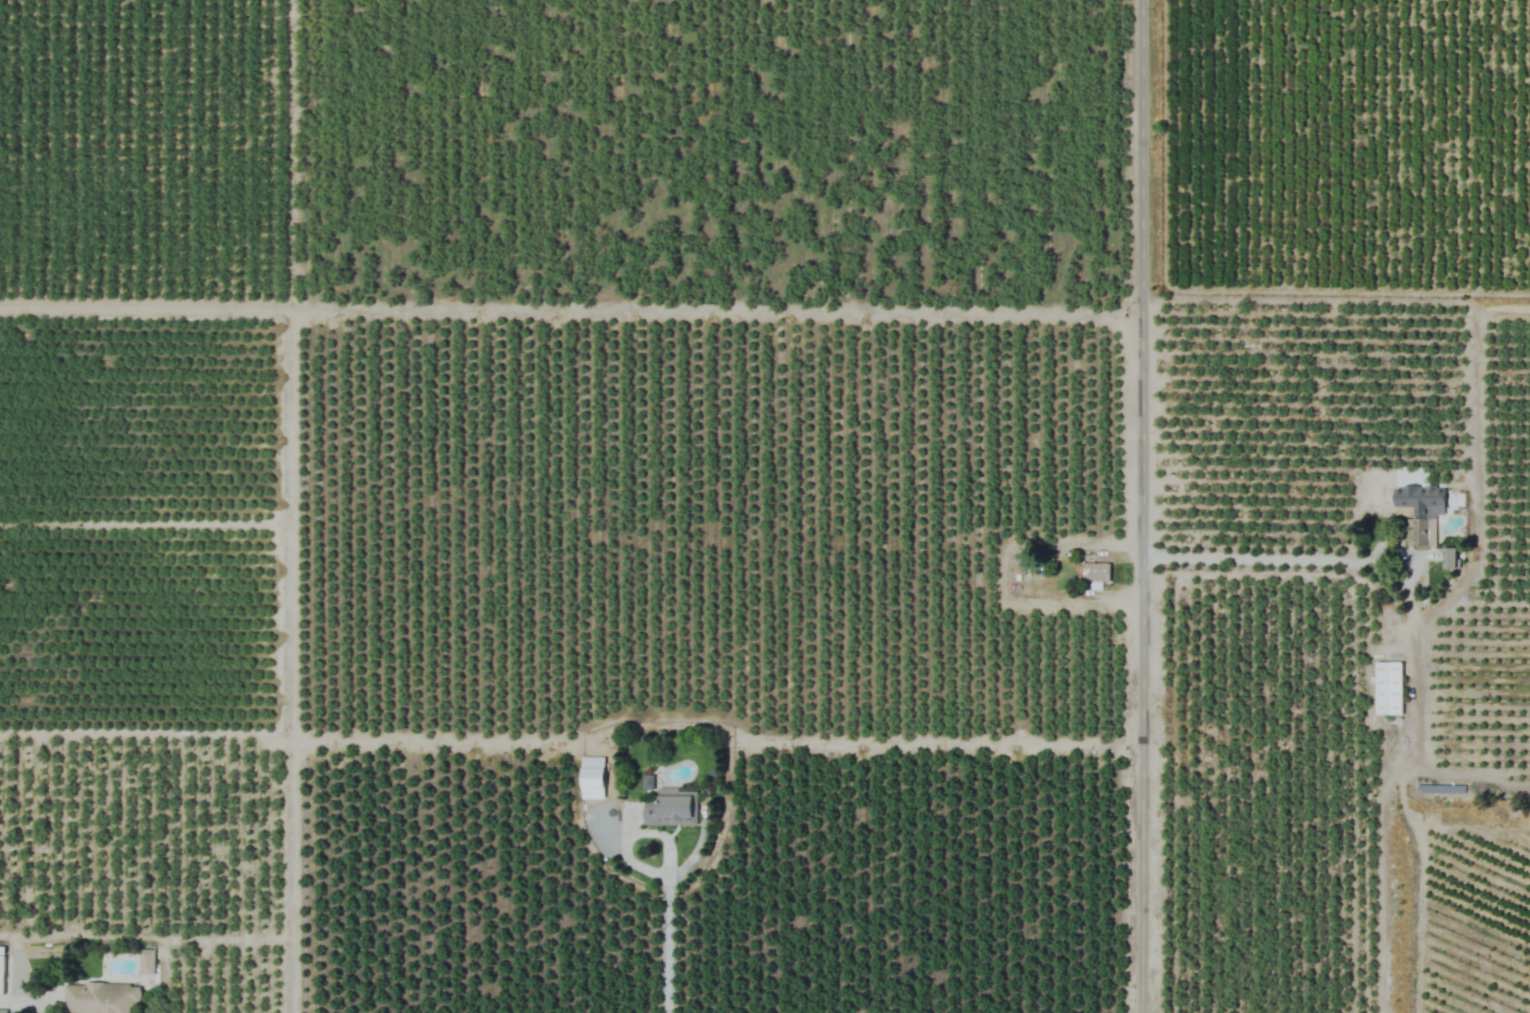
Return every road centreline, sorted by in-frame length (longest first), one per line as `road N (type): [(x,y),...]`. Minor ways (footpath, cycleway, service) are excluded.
road 1 (residential): [(1143,0),(1146,1012)]

